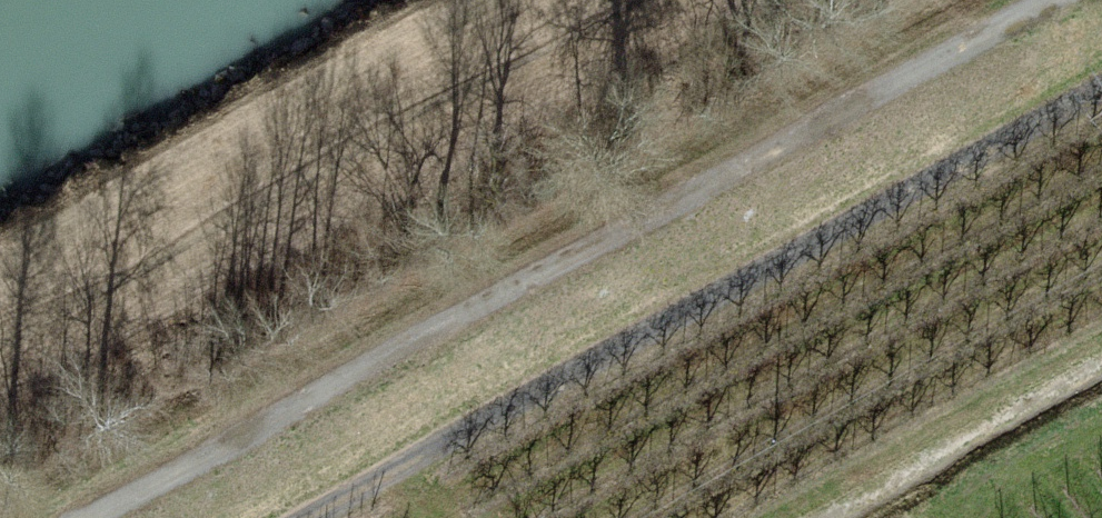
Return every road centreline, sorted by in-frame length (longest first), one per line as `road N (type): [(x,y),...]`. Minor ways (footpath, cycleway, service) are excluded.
road 1 (track): [(93,517),(1065,0)]
road 2 (track): [(1101,104),(327,517)]

